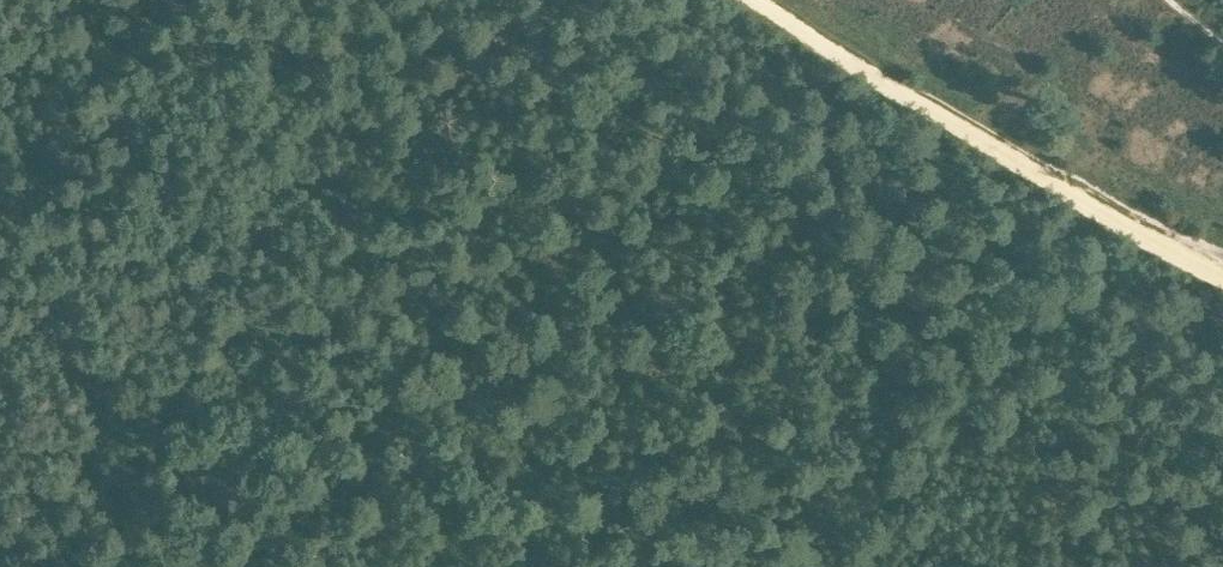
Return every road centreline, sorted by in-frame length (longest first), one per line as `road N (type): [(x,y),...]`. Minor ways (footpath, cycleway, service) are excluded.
road 1 (track): [(756,0),(1101,218),(1222,277)]

